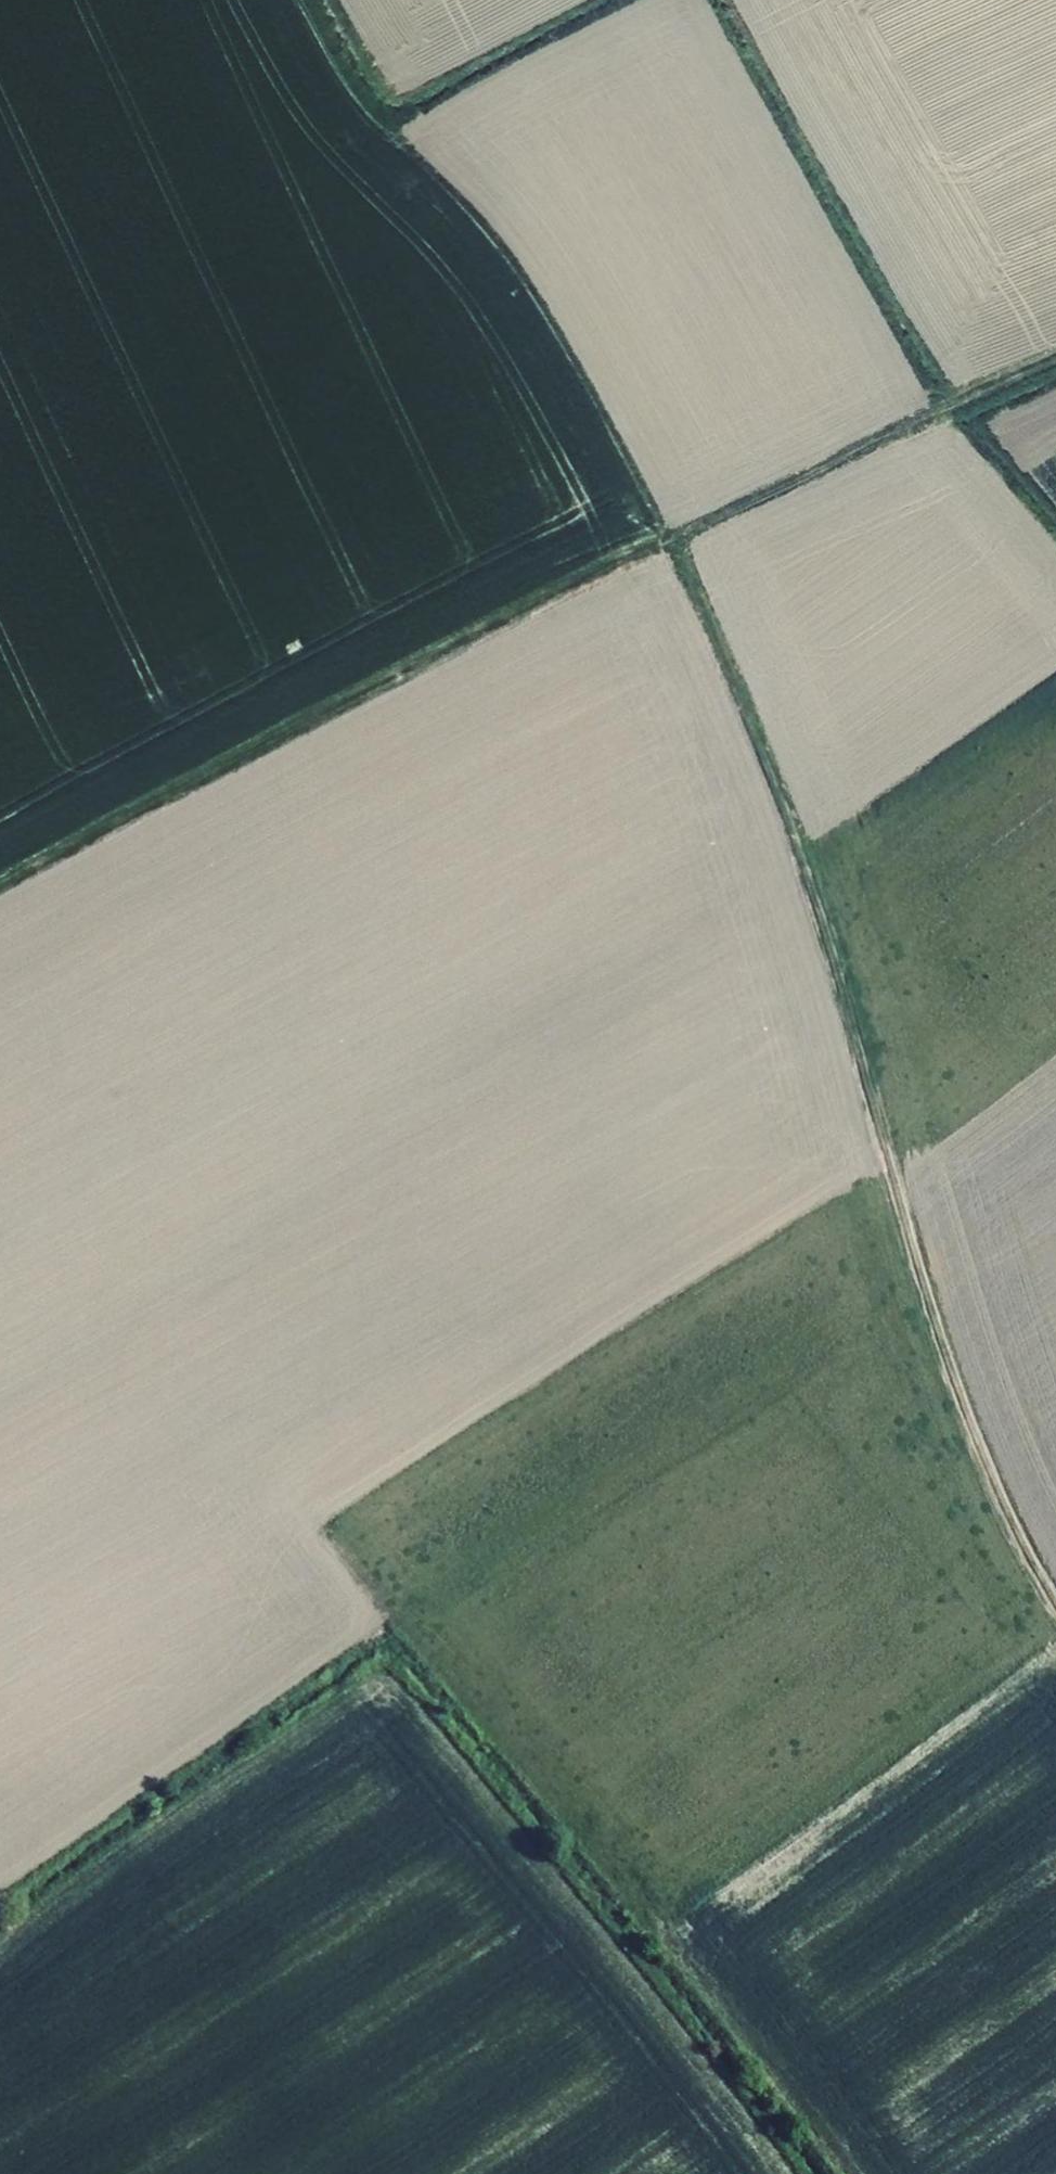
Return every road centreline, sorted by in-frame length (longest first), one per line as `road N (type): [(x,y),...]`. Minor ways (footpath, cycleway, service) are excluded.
road 1 (track): [(1055,1598),(943,1351),(871,1068),(807,857),(676,541),(1055,363)]
road 2 (track): [(0,889),(676,541)]

